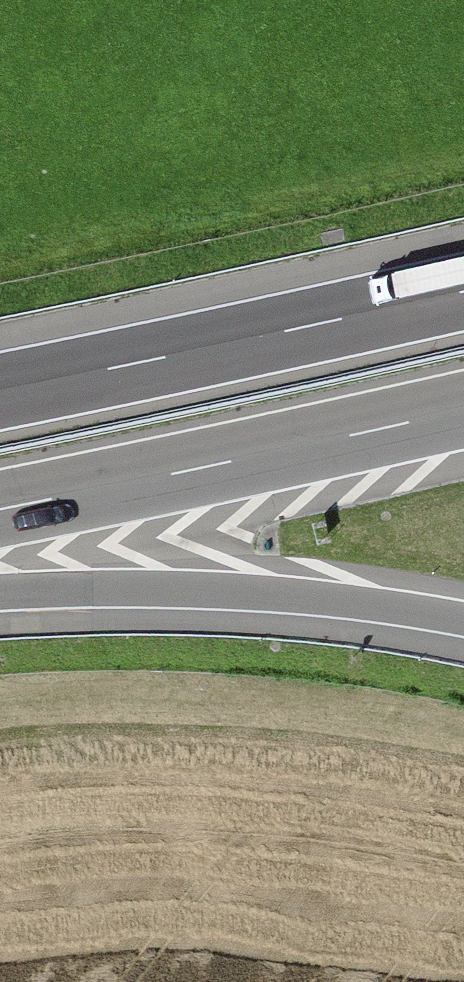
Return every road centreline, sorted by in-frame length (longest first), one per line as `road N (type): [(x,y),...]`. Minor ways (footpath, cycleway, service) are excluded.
road 1 (motorway): [(463,290),(0,390)]
road 2 (motorway): [(0,511),(463,412)]
road 3 (motorway): [(0,592),(284,597),(463,622)]

